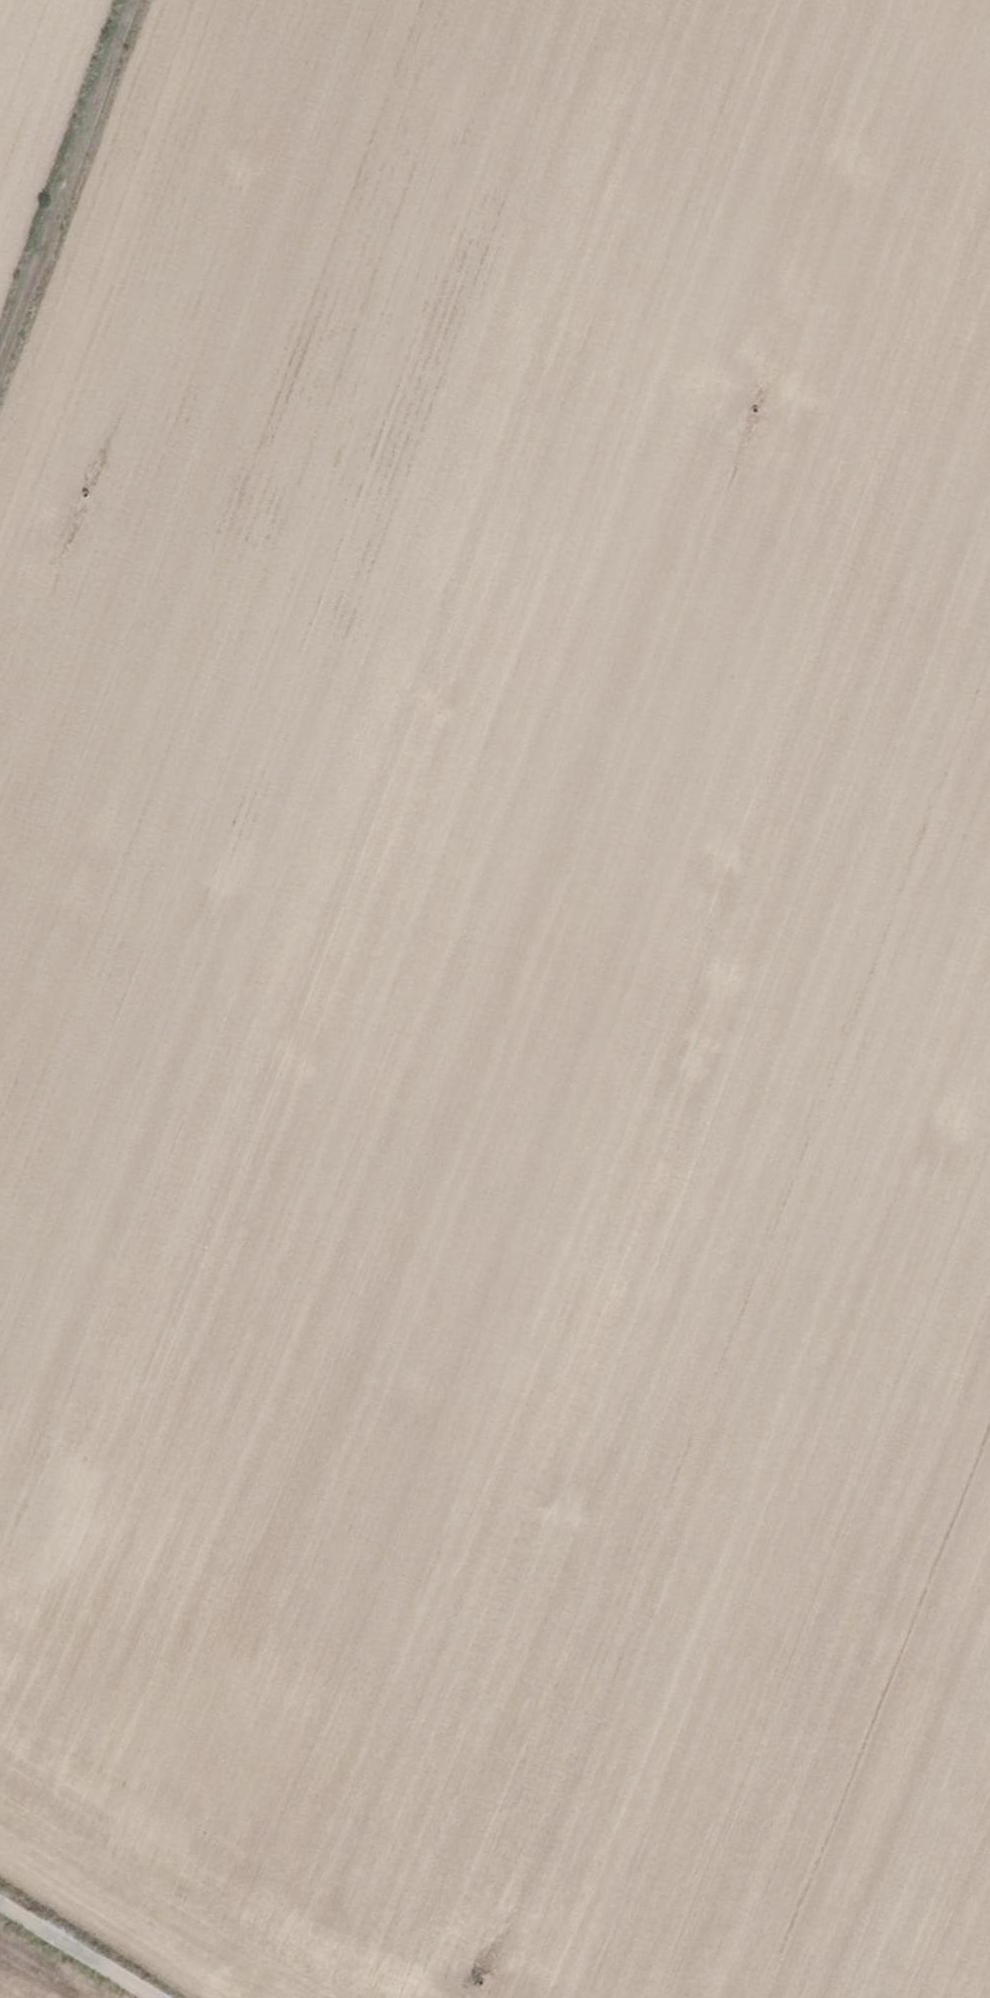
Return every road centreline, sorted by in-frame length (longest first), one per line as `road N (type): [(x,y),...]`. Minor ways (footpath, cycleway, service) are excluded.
road 1 (track): [(127,0),(0,335)]
road 2 (track): [(0,1893),(164,1997)]

